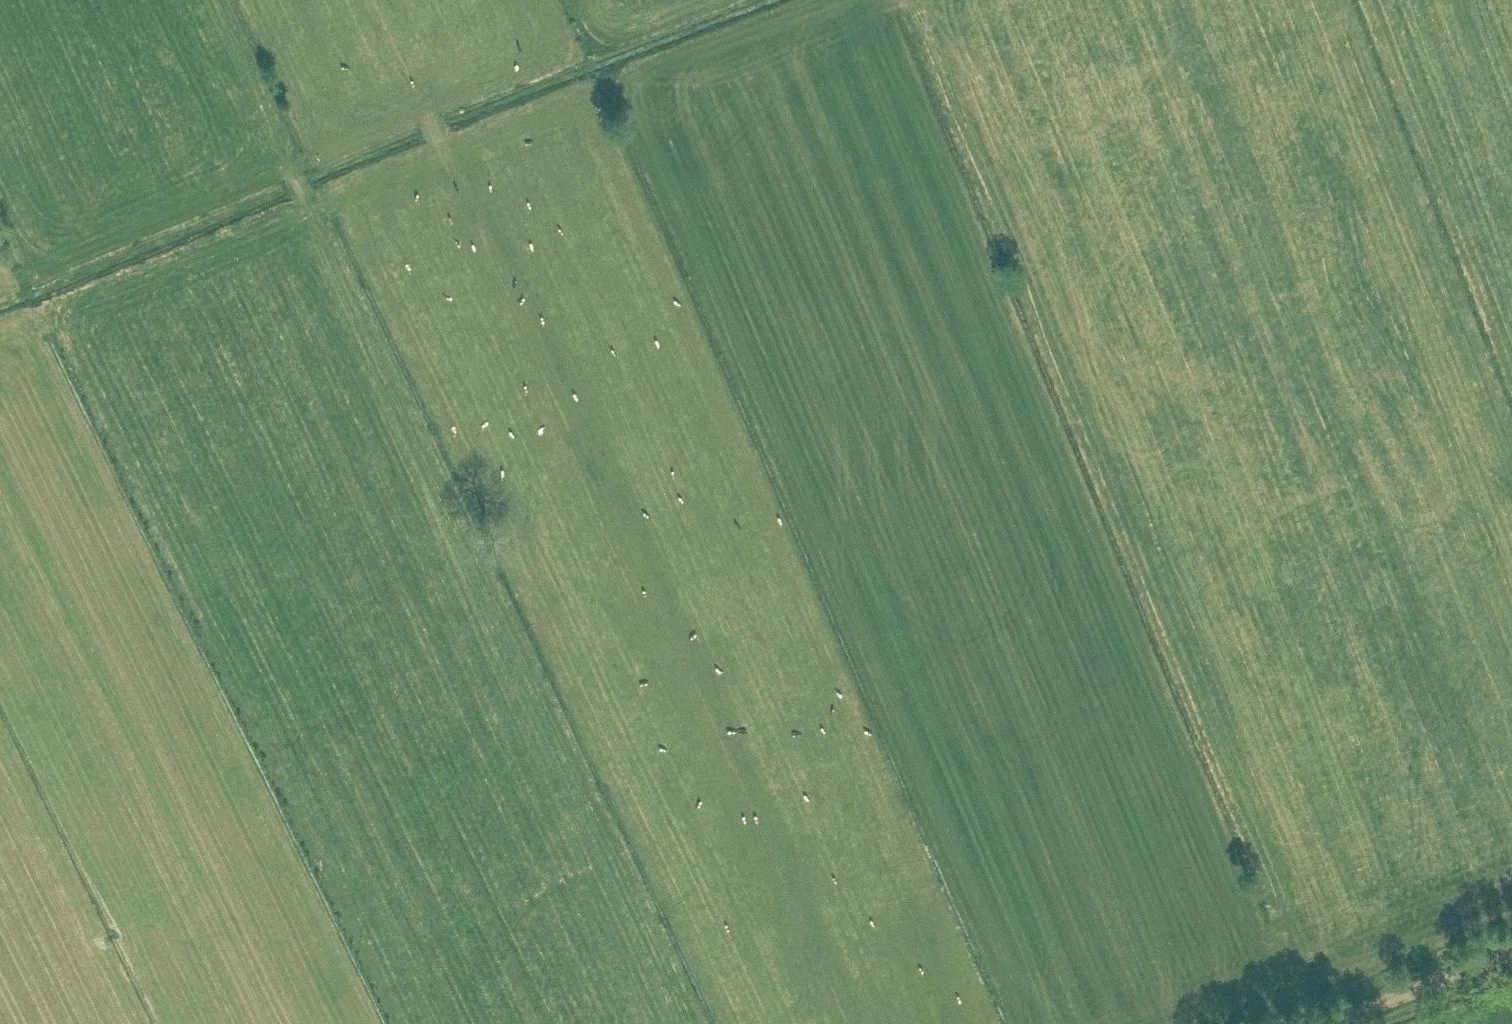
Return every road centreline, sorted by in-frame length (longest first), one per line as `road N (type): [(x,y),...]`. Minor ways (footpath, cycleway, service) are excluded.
road 1 (track): [(1324,1023),(1511,949)]

